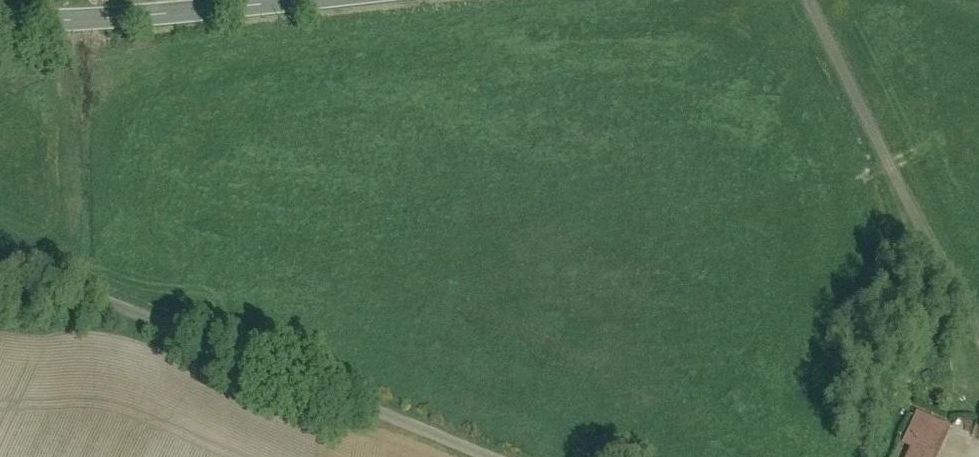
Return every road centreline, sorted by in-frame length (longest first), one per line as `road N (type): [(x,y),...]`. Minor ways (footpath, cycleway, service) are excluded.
road 1 (residential): [(482,456),(0,254)]
road 2 (track): [(812,0),(978,333)]
road 3 (tertiary): [(325,0),(0,20)]

